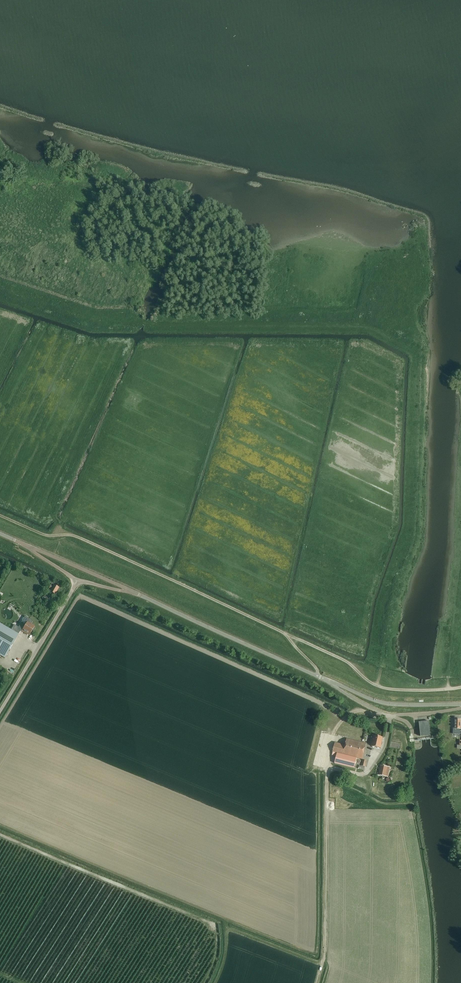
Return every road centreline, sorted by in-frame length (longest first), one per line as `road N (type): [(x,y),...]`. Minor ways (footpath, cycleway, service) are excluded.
road 1 (track): [(0,517),(48,537),(73,535),(348,663),(378,687),(460,687)]
road 2 (unclassified): [(426,705),(369,698),(132,592)]
road 3 (track): [(389,721),(368,771),(325,762),(345,717),(384,713)]
road 4 (unclassified): [(0,710),(78,581)]

